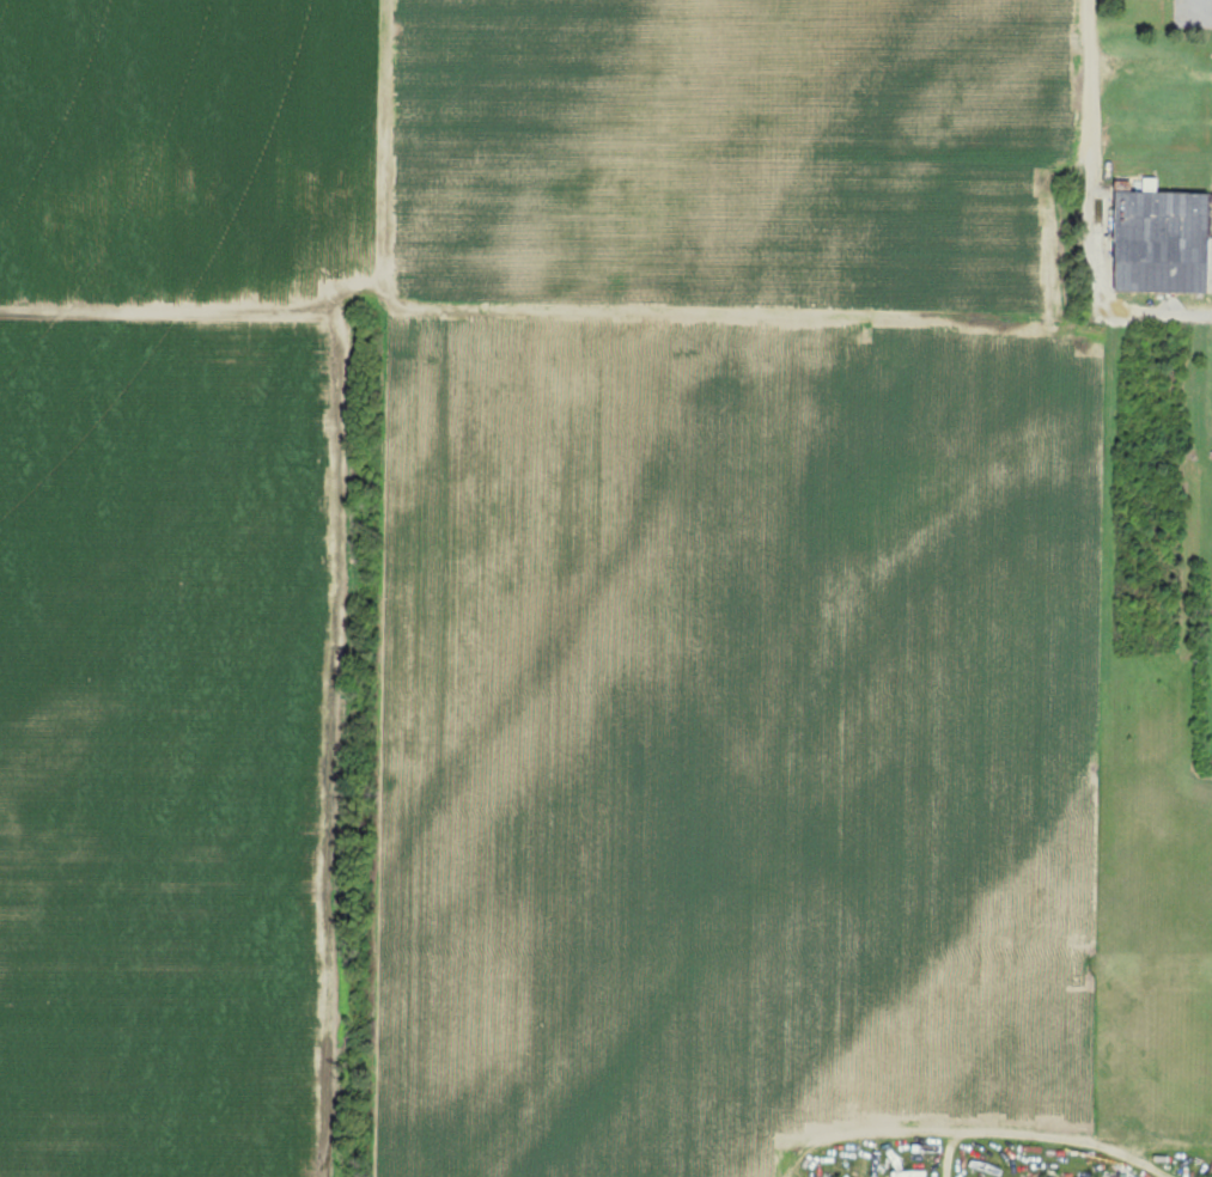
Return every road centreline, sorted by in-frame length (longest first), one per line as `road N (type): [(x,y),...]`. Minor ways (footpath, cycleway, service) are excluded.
road 1 (residential): [(1091,0),(1103,72),(1089,129),(1092,312)]

